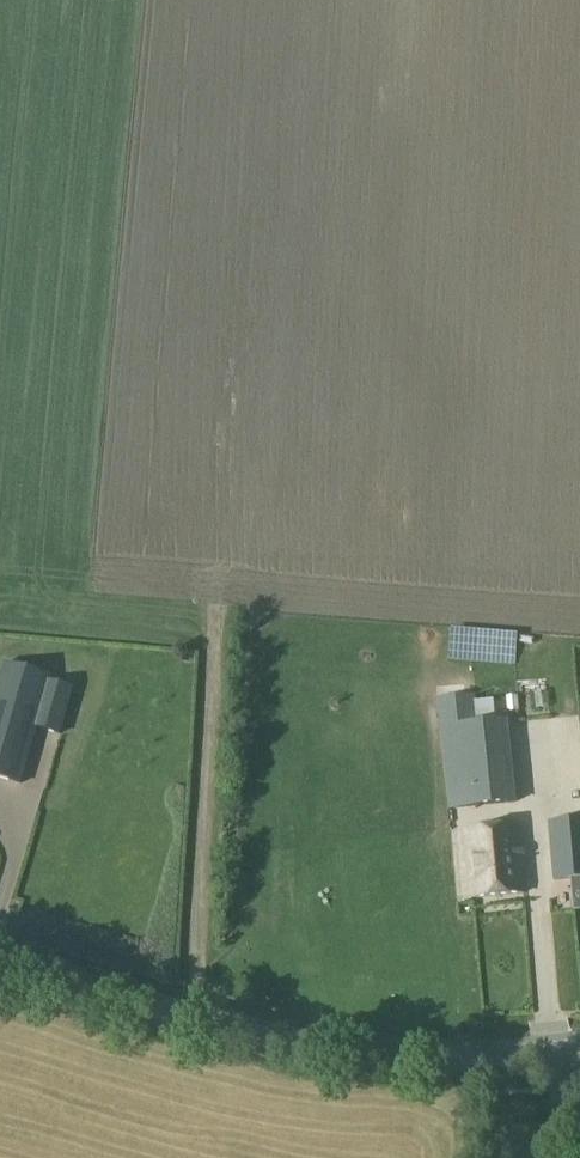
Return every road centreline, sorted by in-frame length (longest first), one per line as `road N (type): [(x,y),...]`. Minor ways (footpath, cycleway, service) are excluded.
road 1 (tertiary): [(566,1051),(418,1056),(293,1040),(0,965)]

